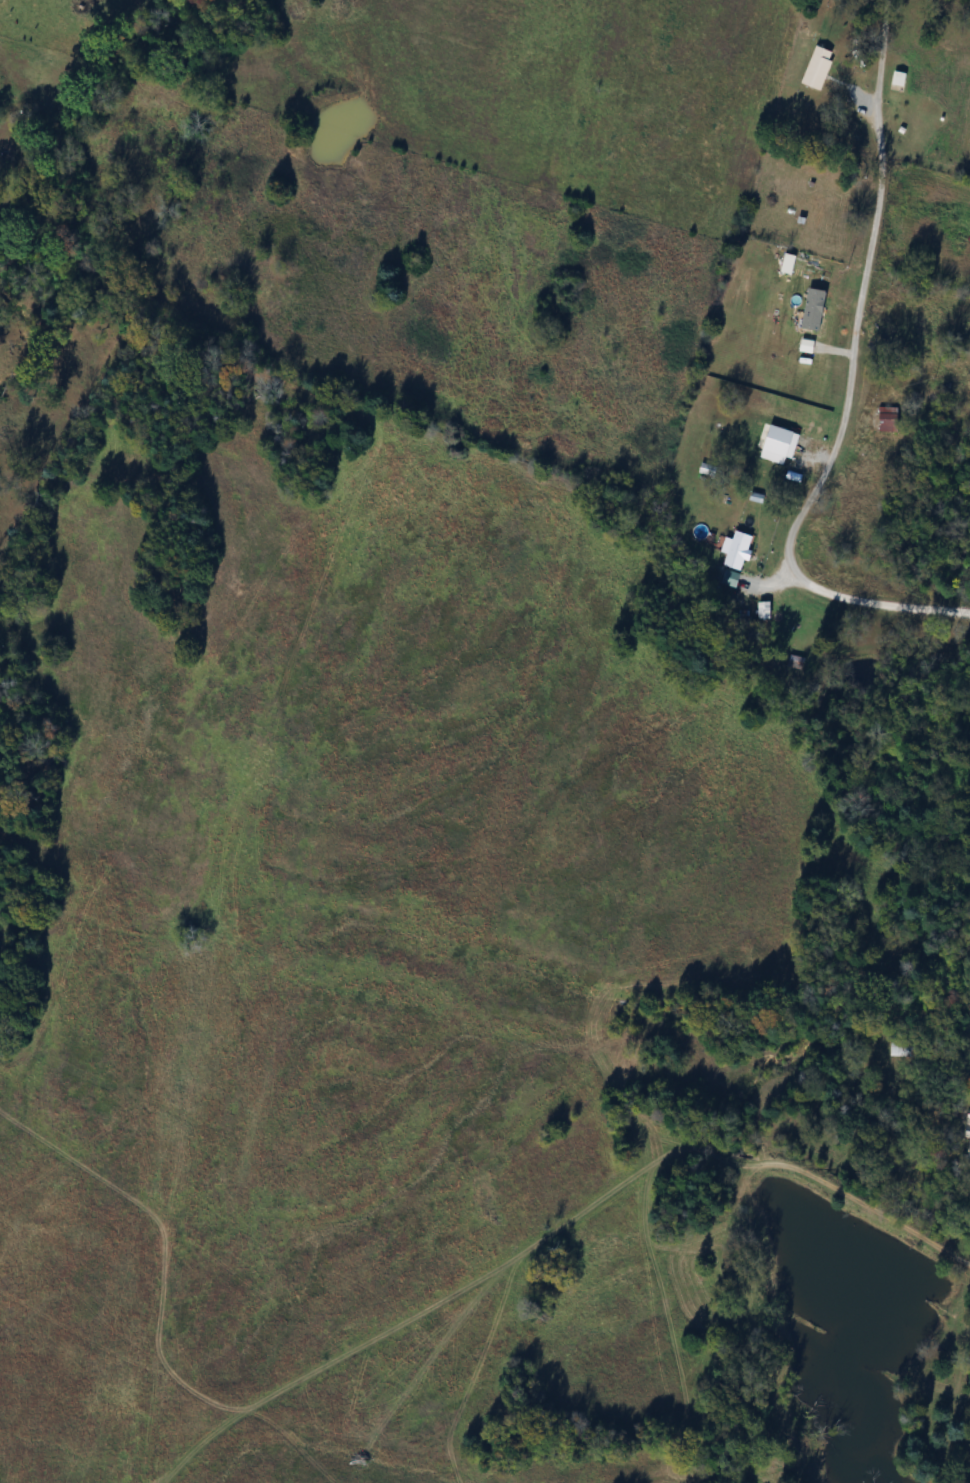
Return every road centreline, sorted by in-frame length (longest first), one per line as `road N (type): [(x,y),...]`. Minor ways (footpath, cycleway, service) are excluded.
road 1 (residential): [(969,613),(841,598),(797,579),(789,560),(789,531),(844,420),(854,308),(879,197),(878,69)]

